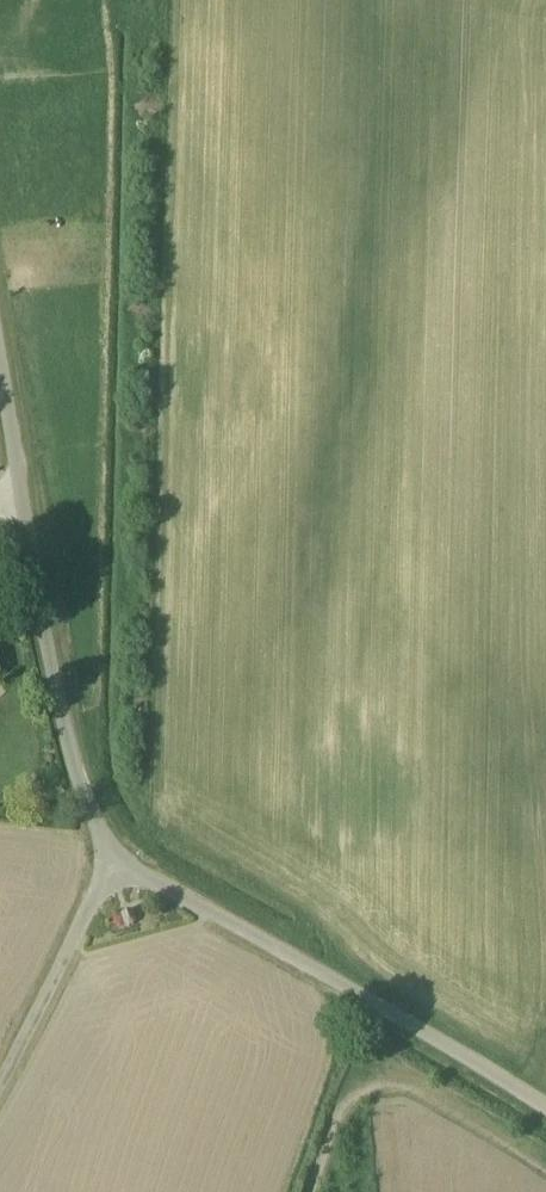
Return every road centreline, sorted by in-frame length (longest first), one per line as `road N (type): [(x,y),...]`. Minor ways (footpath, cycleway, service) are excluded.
road 1 (unclassified): [(545,1121),(262,949),(110,871)]
road 2 (unclassified): [(110,871),(79,785),(0,391)]
road 3 (unclassified): [(0,1090),(110,871)]

